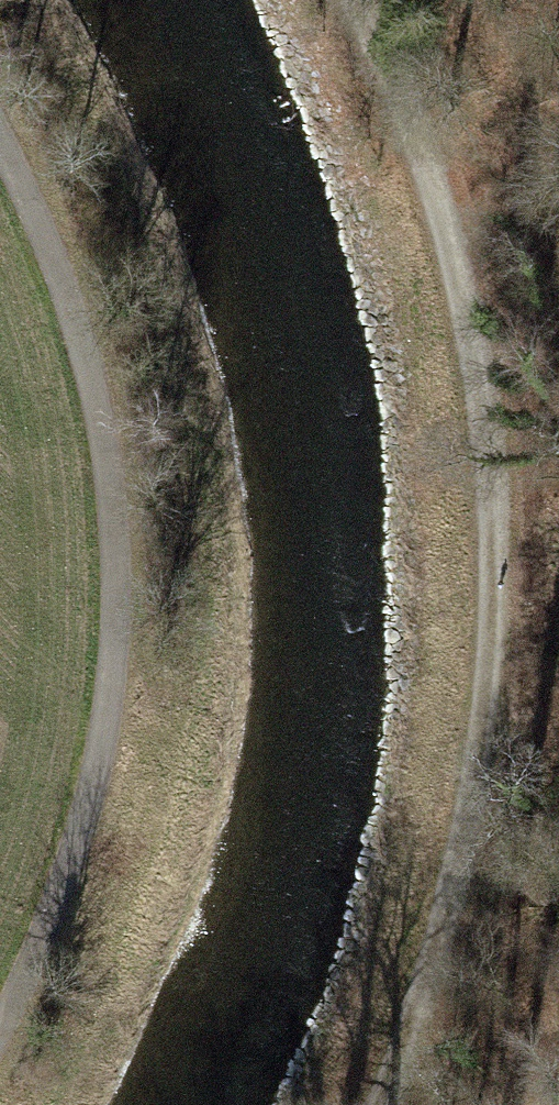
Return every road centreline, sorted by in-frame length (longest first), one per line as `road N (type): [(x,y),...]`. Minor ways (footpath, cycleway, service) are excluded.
road 1 (track): [(384,1104),(468,842),(493,576),(493,466),(456,234),(416,121),(355,0)]
road 2 (track): [(0,146),(81,341),(103,463),(113,615),(98,761),(46,920),(0,1019)]

